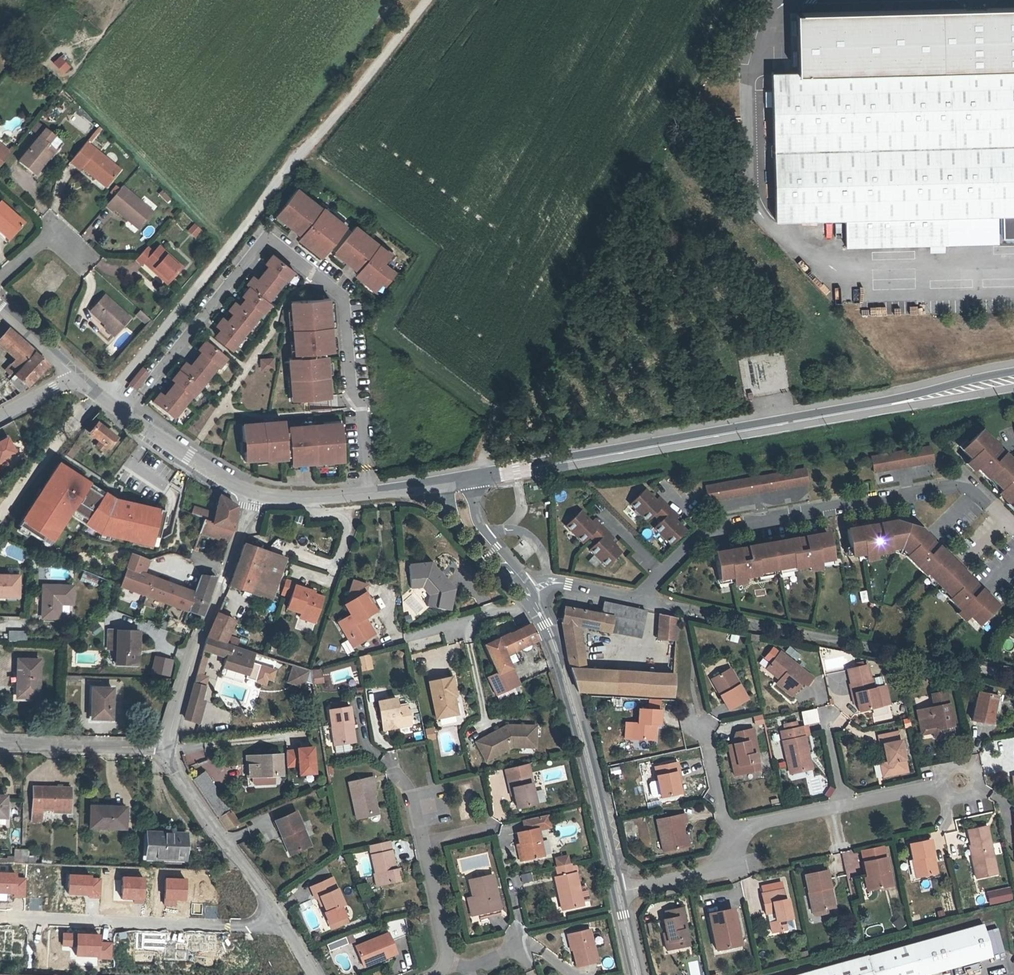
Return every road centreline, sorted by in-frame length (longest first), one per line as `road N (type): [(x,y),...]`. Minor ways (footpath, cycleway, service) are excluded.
road 1 (track): [(420,0),(106,399)]
road 2 (tertiary): [(476,478),(893,404)]
road 3 (tertiary): [(633,974),(568,700),(534,604)]
road 4 (residential): [(253,492),(193,648),(169,748)]
road 5 (residential): [(169,748),(190,794),(310,974)]
road 6 (tertiary): [(76,375),(253,492)]
road 7 (tertiary): [(253,492),(325,496),(423,485)]
road 8 (residential): [(0,744),(169,748)]
road 9 (residential): [(421,844),(446,968)]
road 10 (tertiary): [(1013,372),(893,404)]
road 11 (residential): [(416,637),(534,604)]
road 12 (tertiary): [(893,404),(1013,388)]

